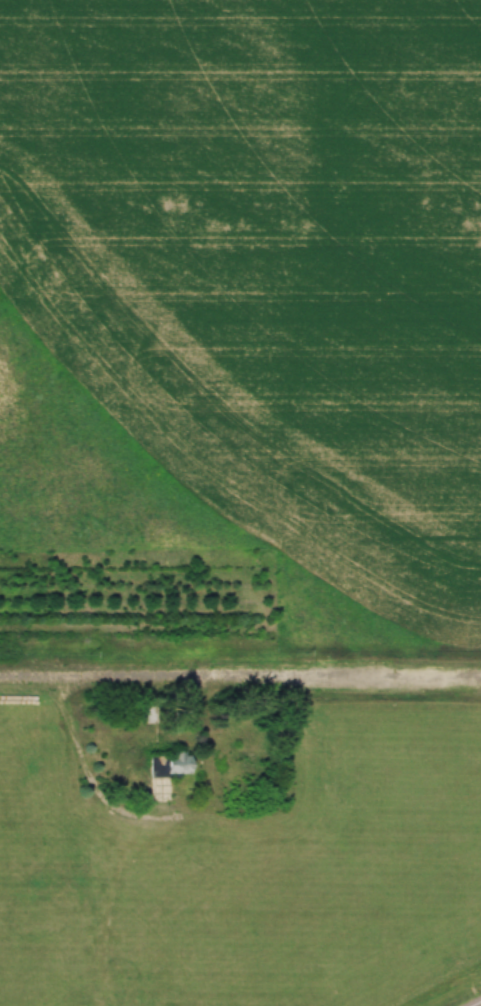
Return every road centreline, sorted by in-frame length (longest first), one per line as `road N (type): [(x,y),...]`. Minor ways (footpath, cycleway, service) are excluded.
road 1 (residential): [(480,680),(0,682)]

